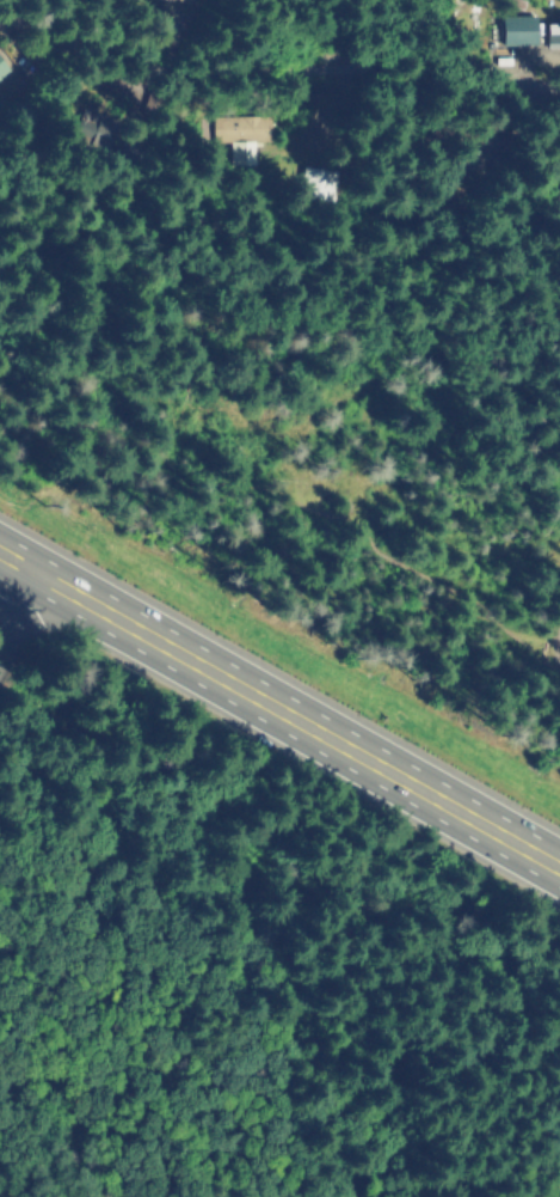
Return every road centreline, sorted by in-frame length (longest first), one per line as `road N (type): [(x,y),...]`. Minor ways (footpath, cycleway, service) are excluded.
road 1 (trunk): [(559,868),(0,553)]
road 2 (residential): [(559,93),(364,69),(155,73),(0,18)]

